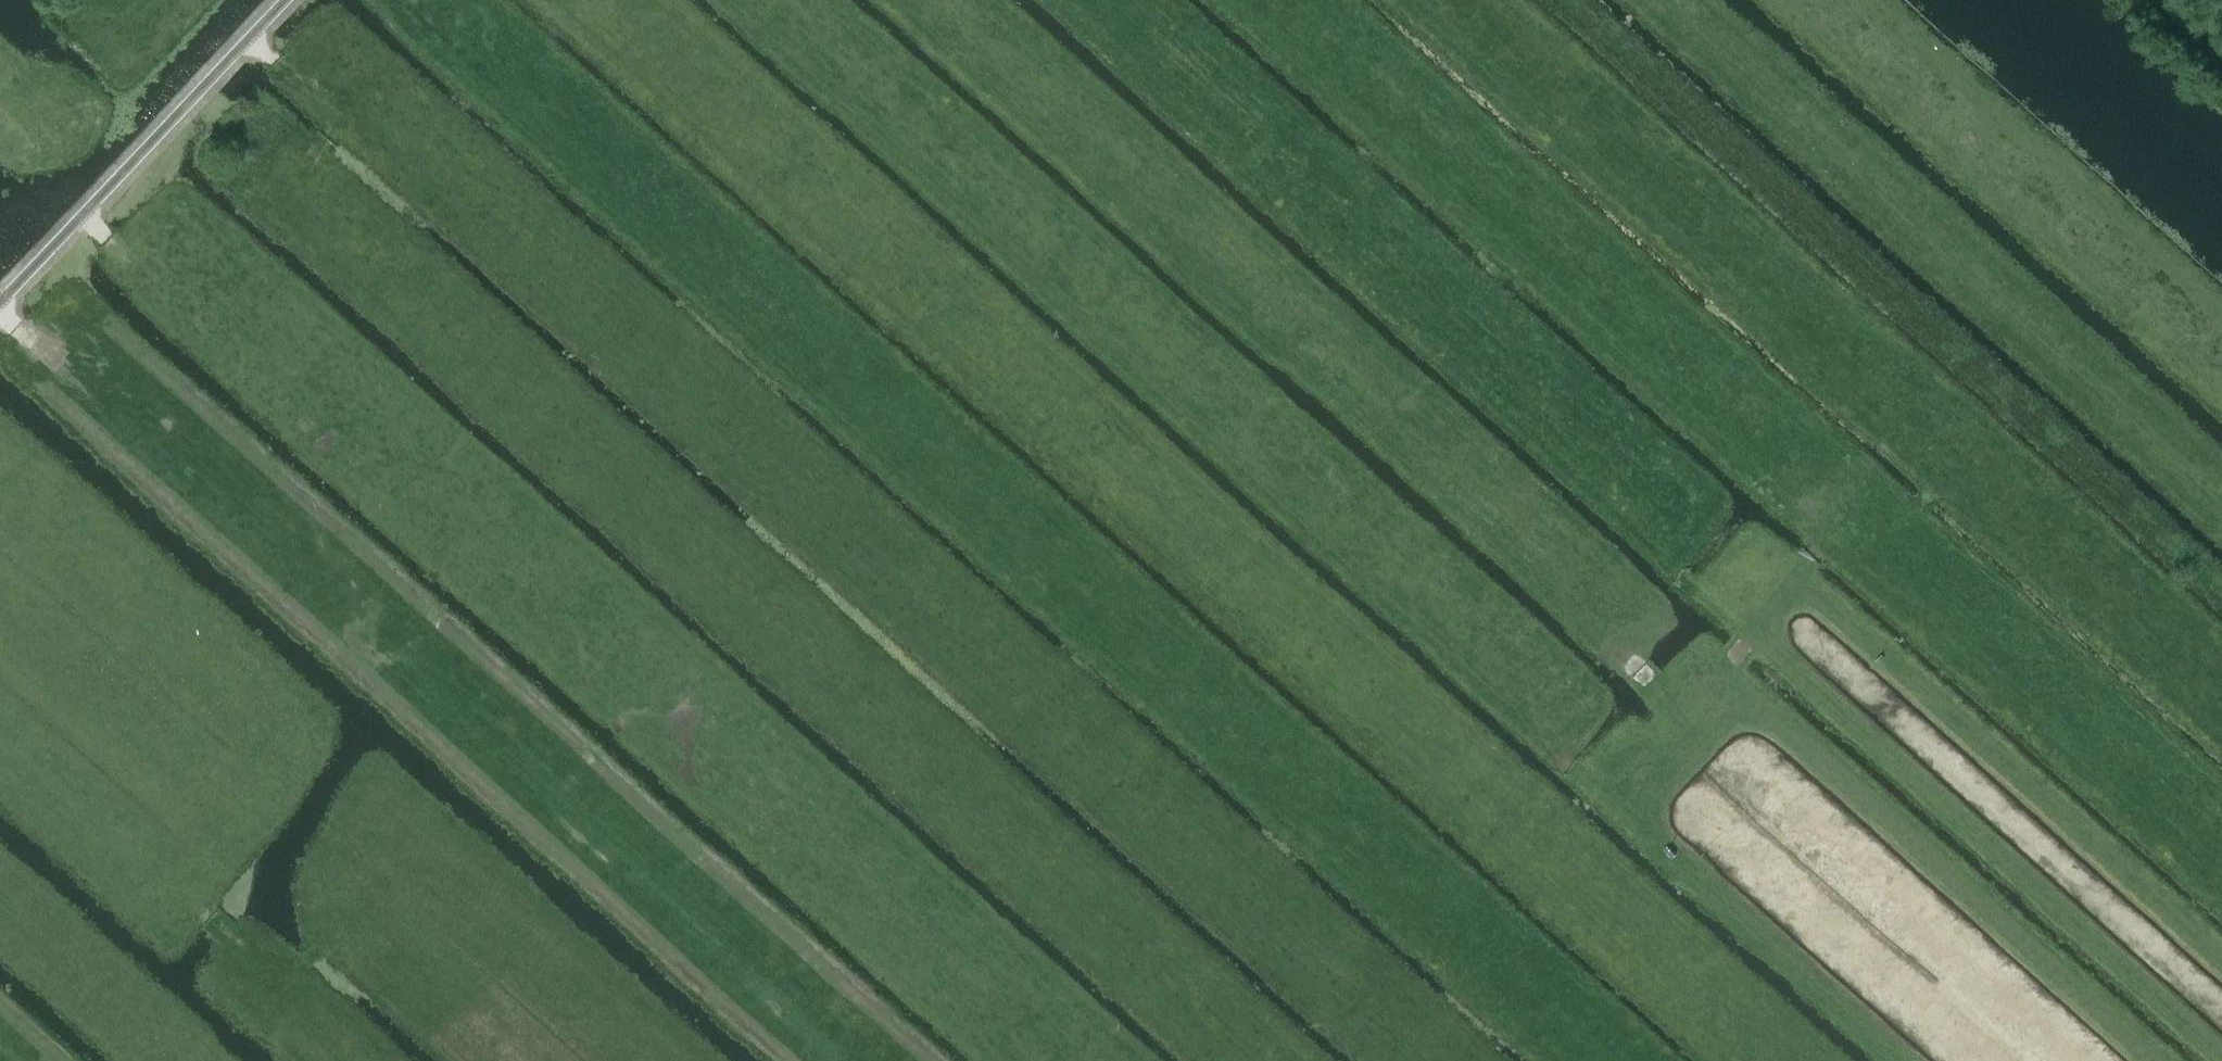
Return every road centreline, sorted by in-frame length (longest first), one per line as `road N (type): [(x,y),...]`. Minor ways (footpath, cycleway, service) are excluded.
road 1 (unclassified): [(0,299),(279,0)]

